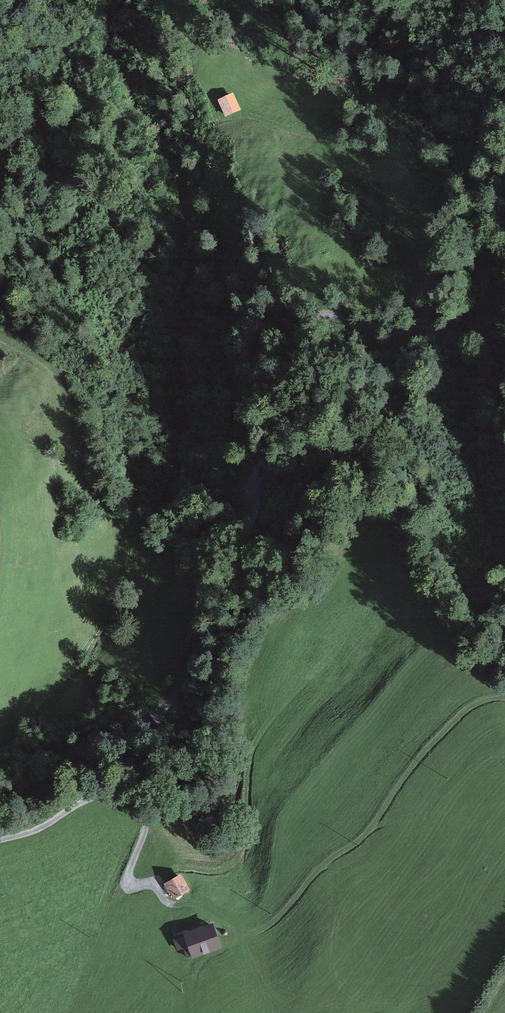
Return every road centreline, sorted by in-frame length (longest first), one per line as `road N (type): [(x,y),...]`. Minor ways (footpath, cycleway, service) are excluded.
road 1 (unclassified): [(504,285),(471,337),(369,331),(331,316),(310,327),(218,612),(173,696),(135,731),(59,754),(0,804)]
road 2 (track): [(504,697),(473,705),(451,724),(367,833),(260,931),(247,933),(207,909),(173,905),(153,885),(131,882),(149,820),(126,796),(99,792),(0,838)]
road 3 (track): [(504,112),(467,180),(454,183),(401,151),(381,155),(259,118),(216,123)]
road 4 (track): [(153,885),(180,869),(219,870),(239,857),(253,744),(280,710)]

